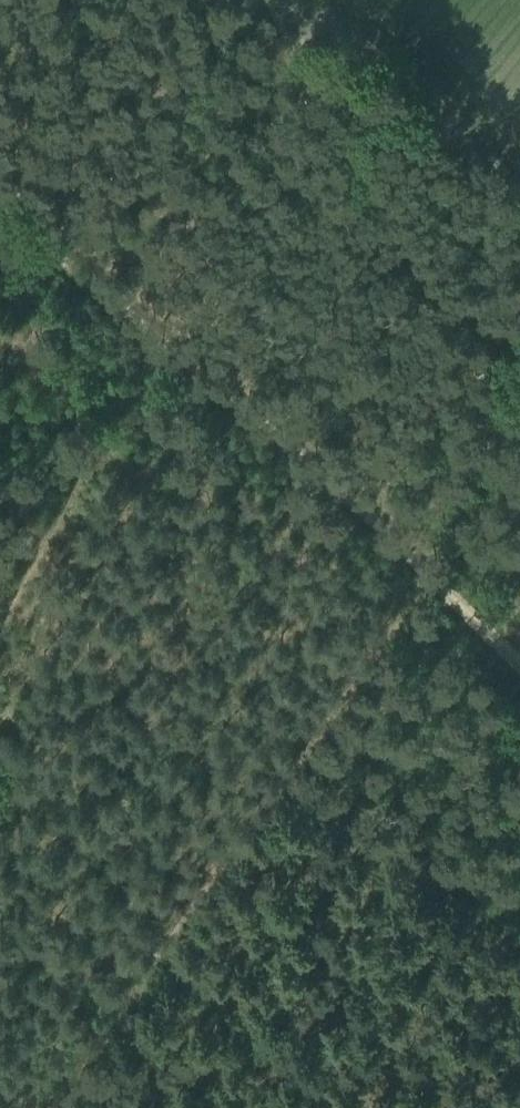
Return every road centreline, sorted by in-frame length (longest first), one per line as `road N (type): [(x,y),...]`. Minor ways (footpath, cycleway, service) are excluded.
road 1 (track): [(46,1107),(425,575)]
road 2 (track): [(359,506),(0,212)]
road 3 (track): [(519,397),(415,433),(359,506)]
road 4 (track): [(519,673),(425,575)]

